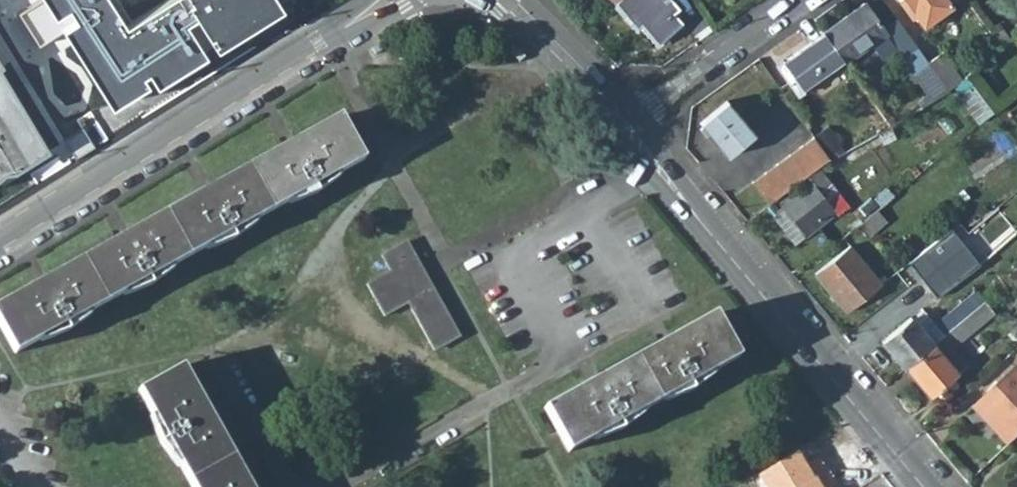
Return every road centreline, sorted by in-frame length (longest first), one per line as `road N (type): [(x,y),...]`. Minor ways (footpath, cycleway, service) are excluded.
road 1 (residential): [(628,126),(928,486)]
road 2 (residential): [(0,241),(385,0)]
road 3 (residential): [(628,126),(800,0)]
road 4 (residential): [(505,0),(628,126)]

